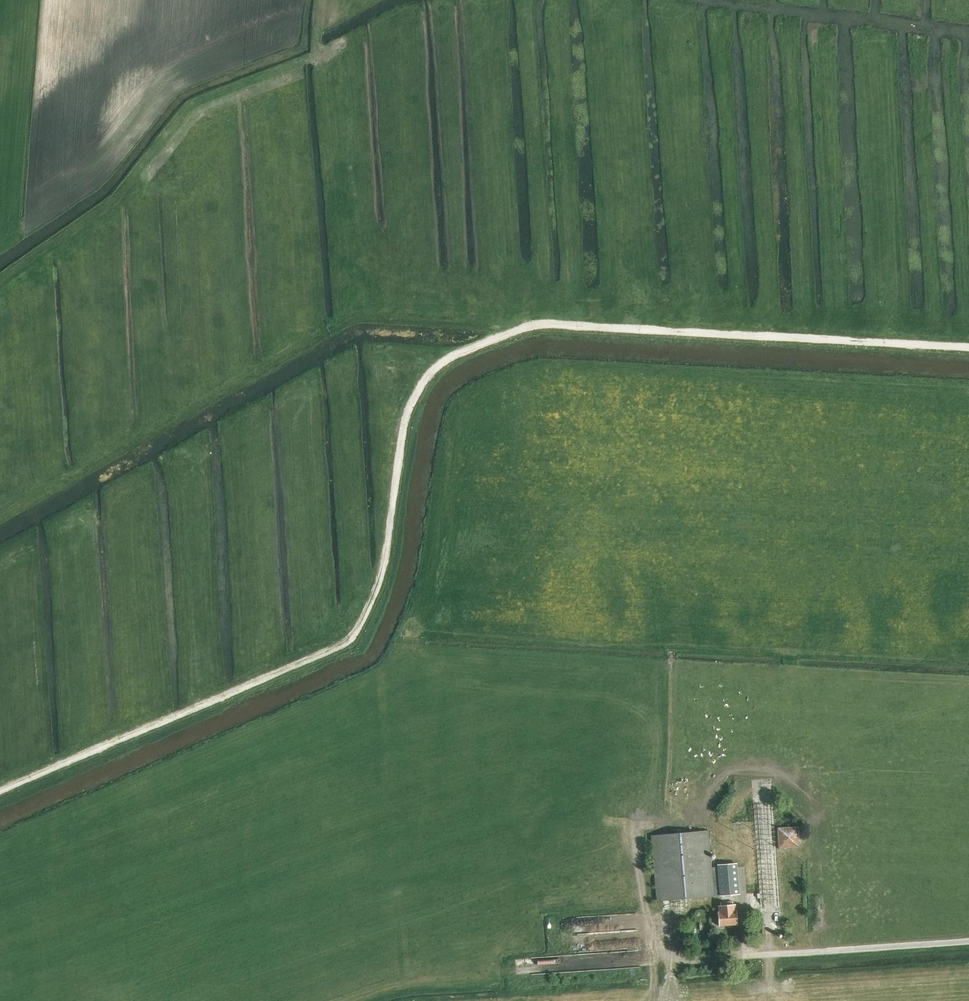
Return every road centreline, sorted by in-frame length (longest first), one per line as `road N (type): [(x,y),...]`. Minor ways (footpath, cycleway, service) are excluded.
road 1 (unclassified): [(805,960),(968,948)]

